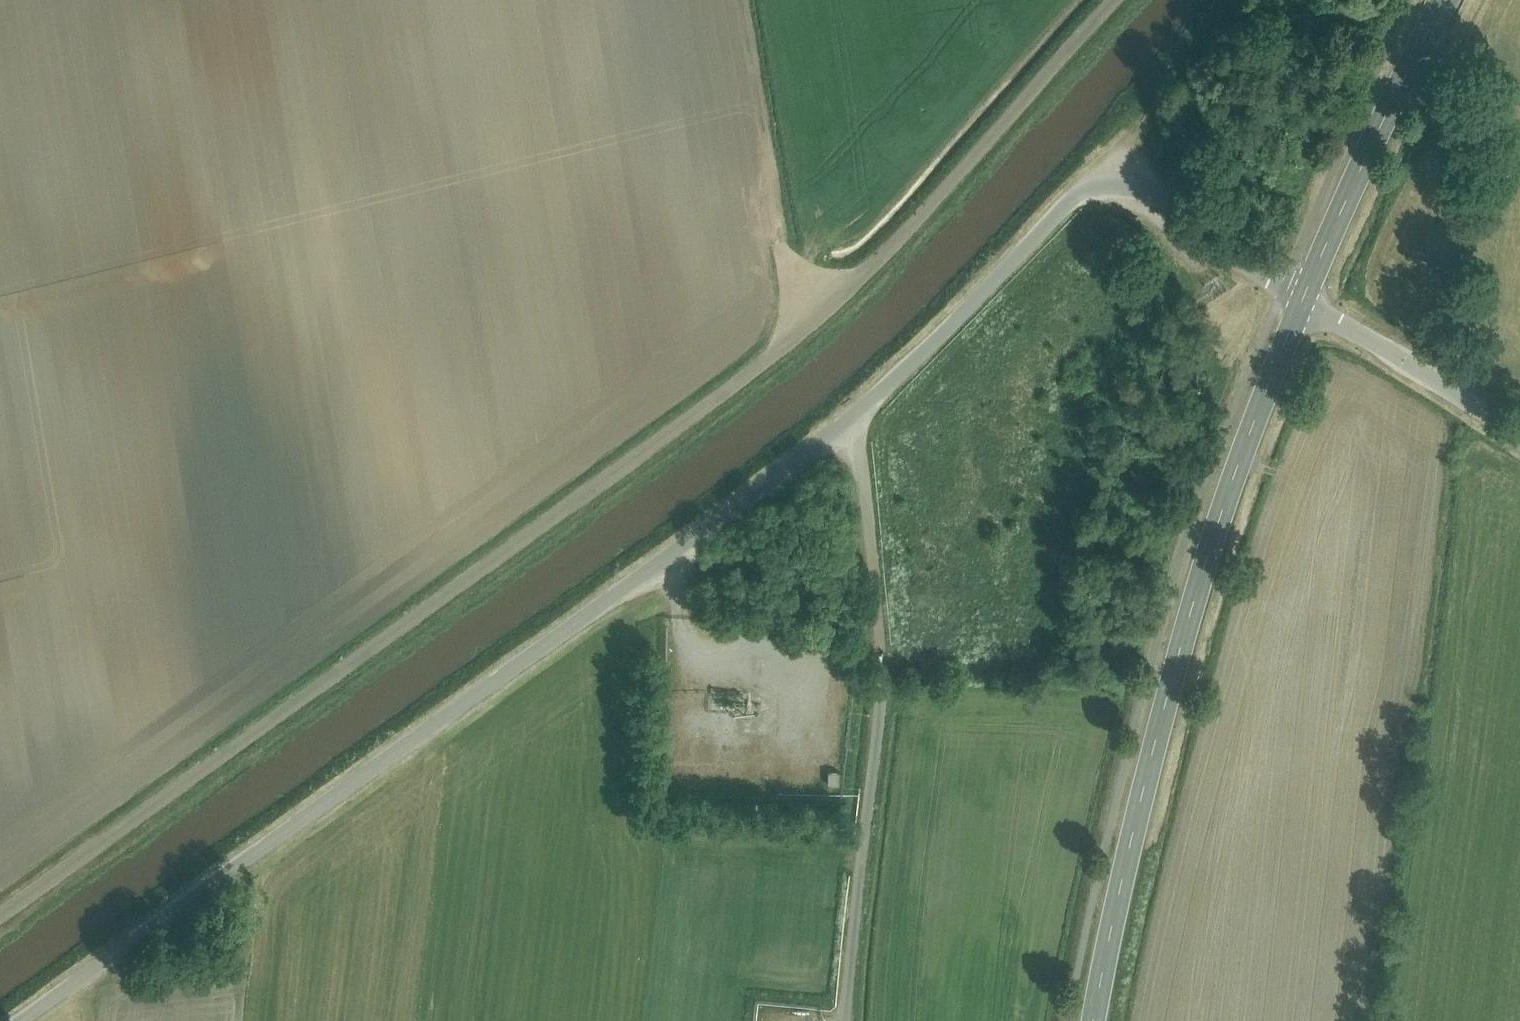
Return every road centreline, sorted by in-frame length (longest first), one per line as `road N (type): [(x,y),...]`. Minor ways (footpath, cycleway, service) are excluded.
road 1 (unclassified): [(1115,0),(858,285),(743,380),(0,918)]
road 2 (secondary): [(1303,300),(1234,473),(1179,651),(1095,1020)]
road 3 (track): [(854,427),(877,699),(840,1020)]
road 4 (secondary): [(1444,0),(1303,300)]
road 5 (unclassified): [(1303,300),(1519,435)]

